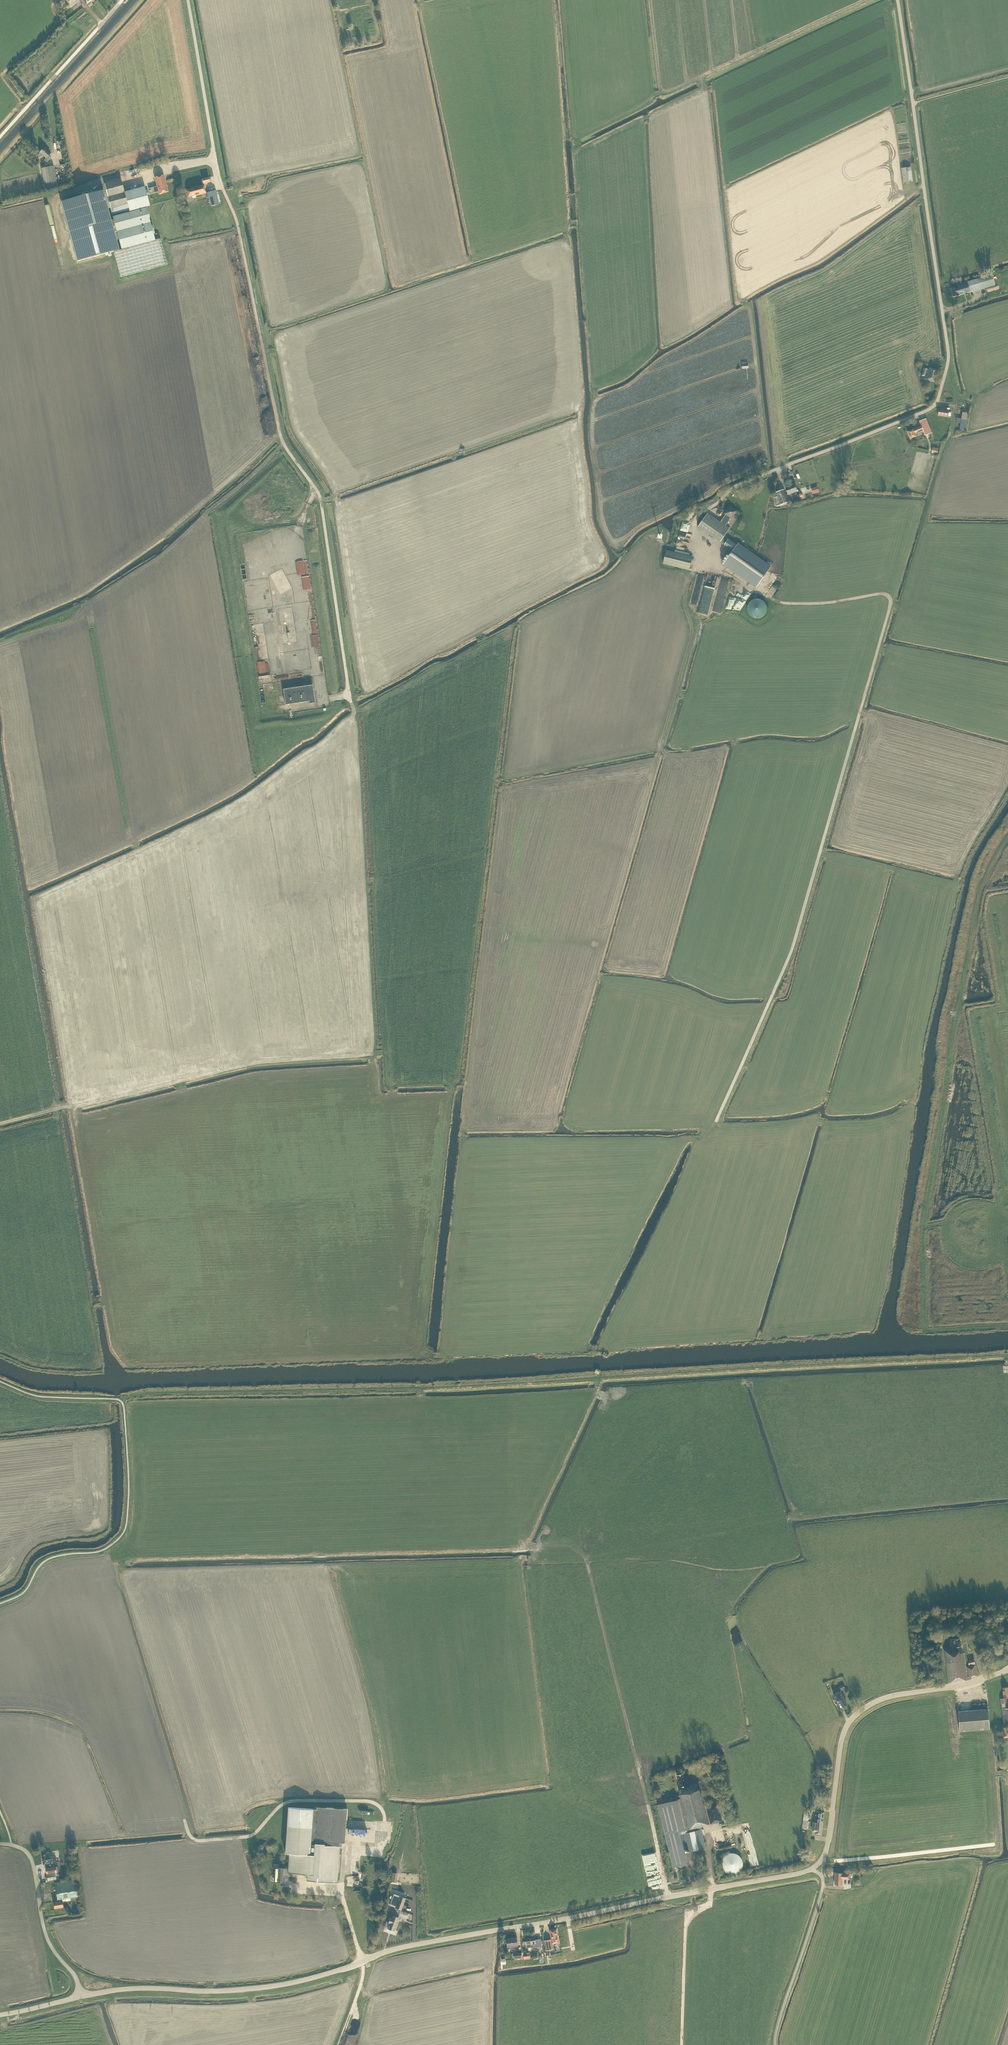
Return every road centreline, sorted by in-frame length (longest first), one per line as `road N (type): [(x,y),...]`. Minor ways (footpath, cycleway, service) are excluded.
road 1 (tertiary): [(82,1996),(274,1986),(400,1948),(812,1869)]
road 2 (unclassified): [(349,695),(321,501),(281,441),(239,220),(217,172),(187,0)]
road 3 (unclassified): [(721,503),(937,403),(948,355),(898,0)]
road 4 (track): [(341,1889),(344,1848),(383,1846),(384,1817),(374,1803),(292,1801),(247,1837),(196,1840),(185,1820)]
road 5 (tertiary): [(823,1858),(840,1745),(852,1718),(885,1698),(1007,1670)]
road 6 (primary): [(0,148),(133,0)]
road 7 (unclassified): [(775,2044),(823,1880)]
road 8 (unclassified): [(82,1996),(47,1939),(24,1850)]

